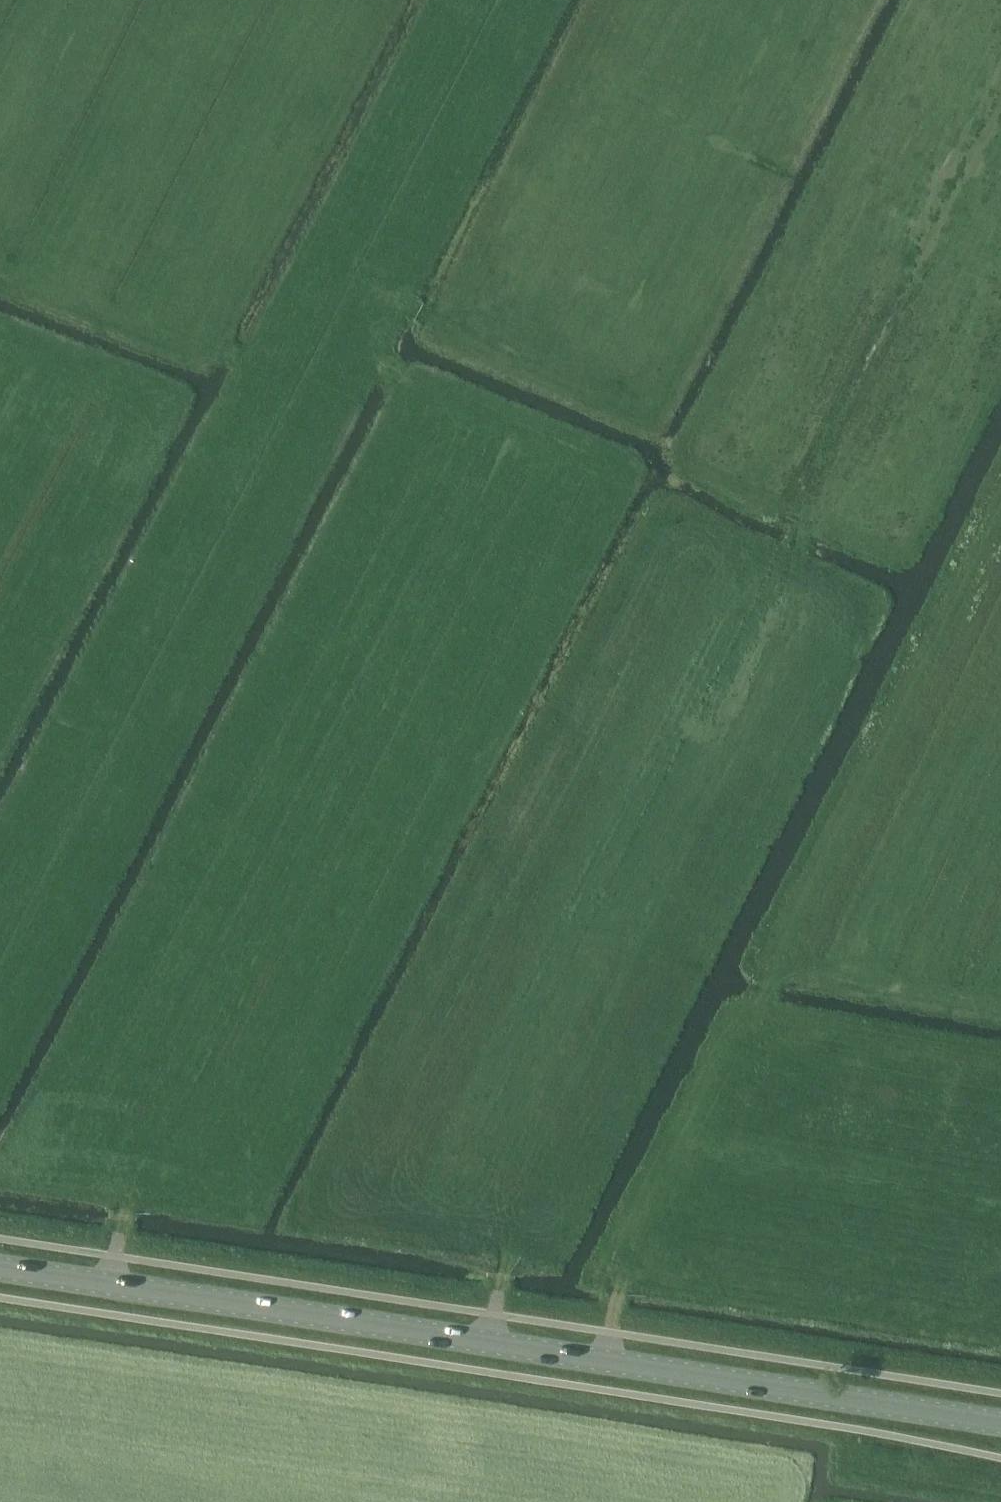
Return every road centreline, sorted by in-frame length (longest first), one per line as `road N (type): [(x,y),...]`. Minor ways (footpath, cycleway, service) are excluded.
road 1 (secondary): [(1000,1422),(0,1273)]

